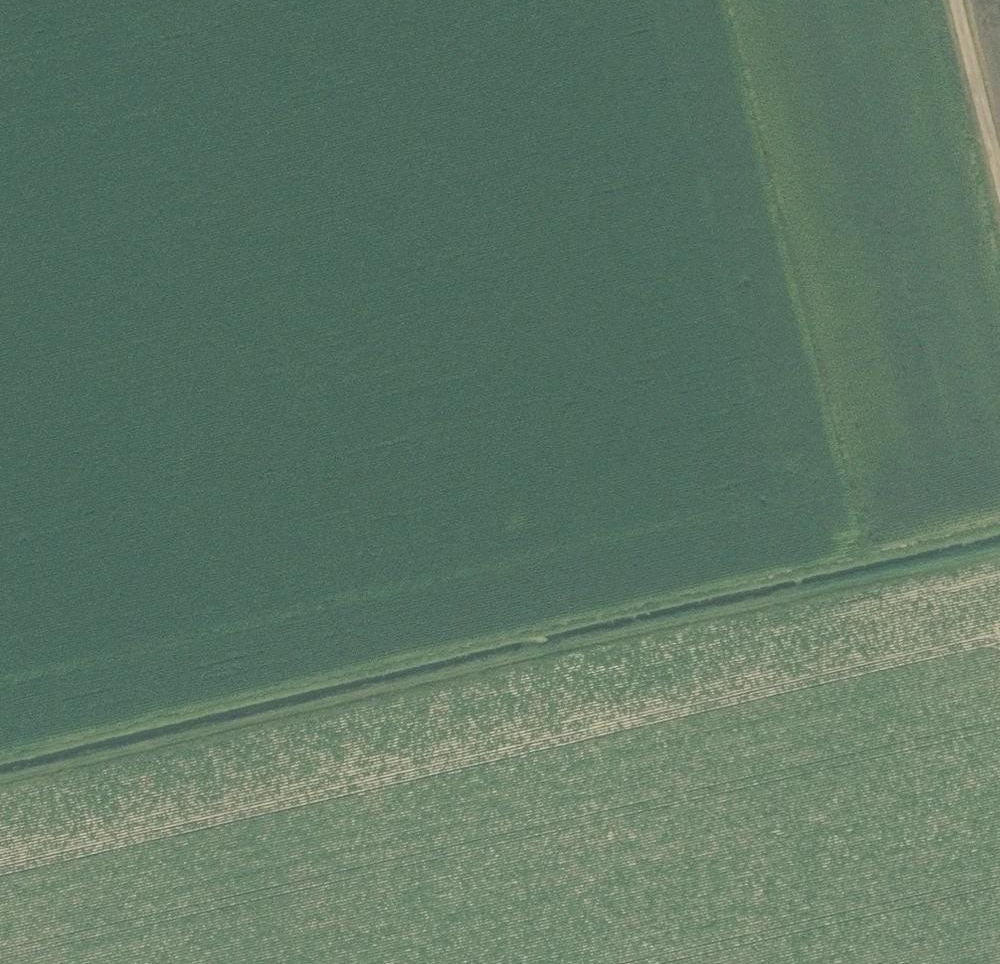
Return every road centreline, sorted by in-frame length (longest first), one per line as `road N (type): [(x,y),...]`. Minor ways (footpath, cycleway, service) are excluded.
road 1 (track): [(952,0),(999,193)]

